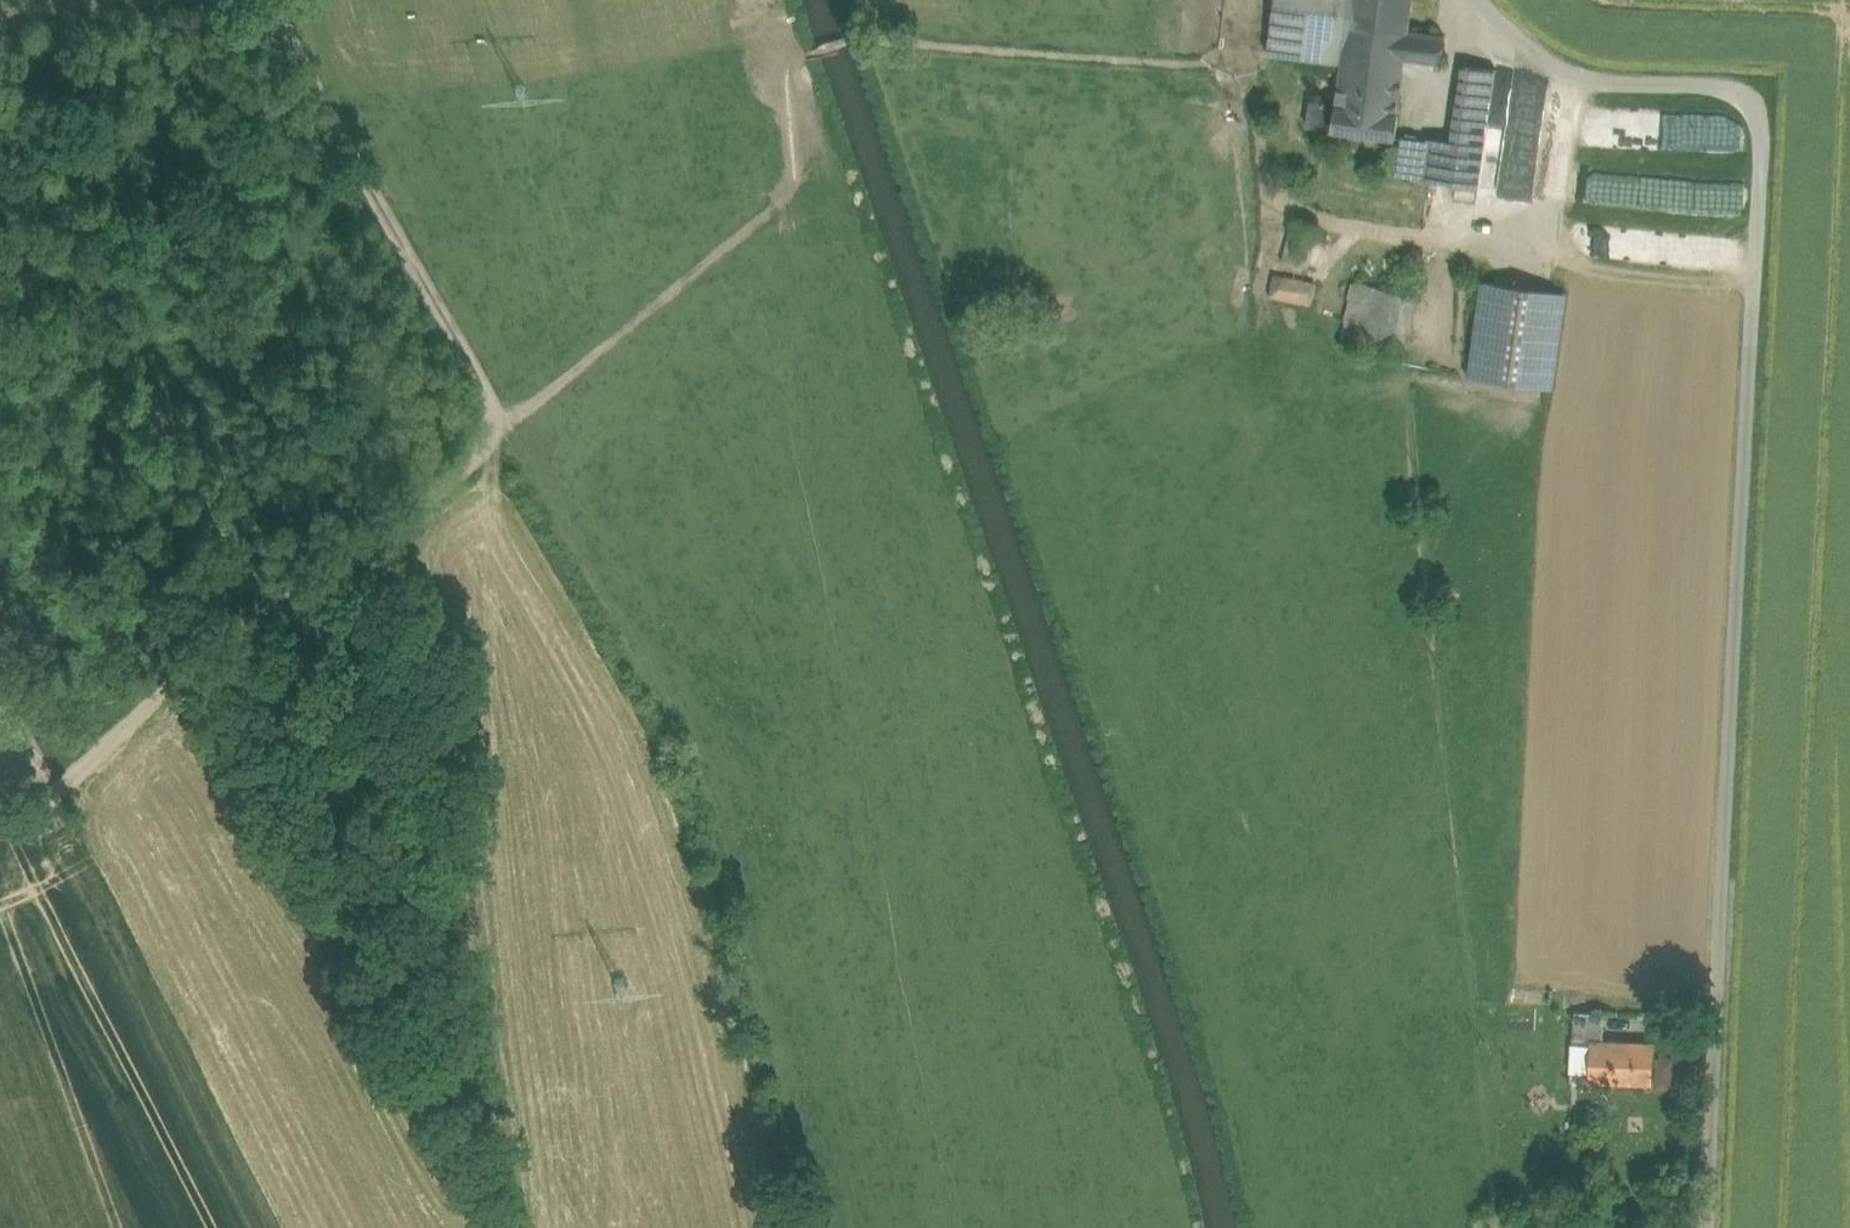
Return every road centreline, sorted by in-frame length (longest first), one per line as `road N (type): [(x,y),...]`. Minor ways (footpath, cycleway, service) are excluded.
road 1 (track): [(1707,1227),(1764,93),(1564,78),(1488,0)]
road 2 (track): [(280,0),(496,420),(444,490),(151,707),(0,831)]

